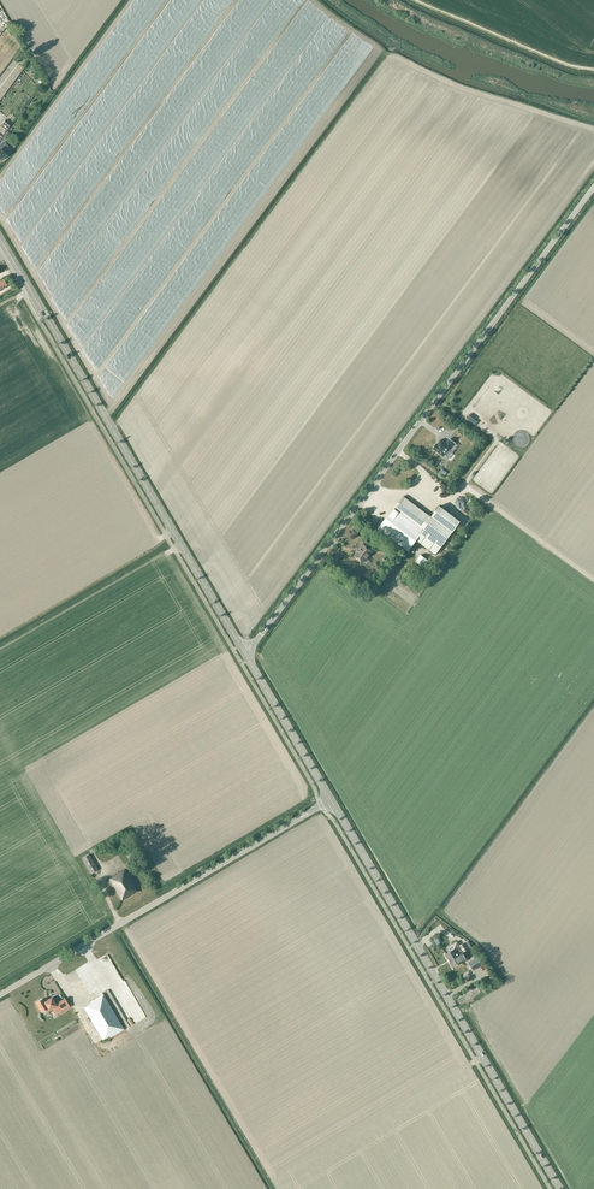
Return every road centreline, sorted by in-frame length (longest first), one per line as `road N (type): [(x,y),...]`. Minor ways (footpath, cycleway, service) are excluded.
road 1 (unclassified): [(244,654),(593,188)]
road 2 (tertiary): [(244,654),(0,238)]
road 3 (tertiary): [(560,1188),(331,800)]
road 4 (unclassified): [(0,995),(331,800)]
road 5 (track): [(497,440),(465,486),(593,578)]
road 6 (track): [(412,0),(593,71)]
road 7 (tertiary): [(331,800),(244,654)]

